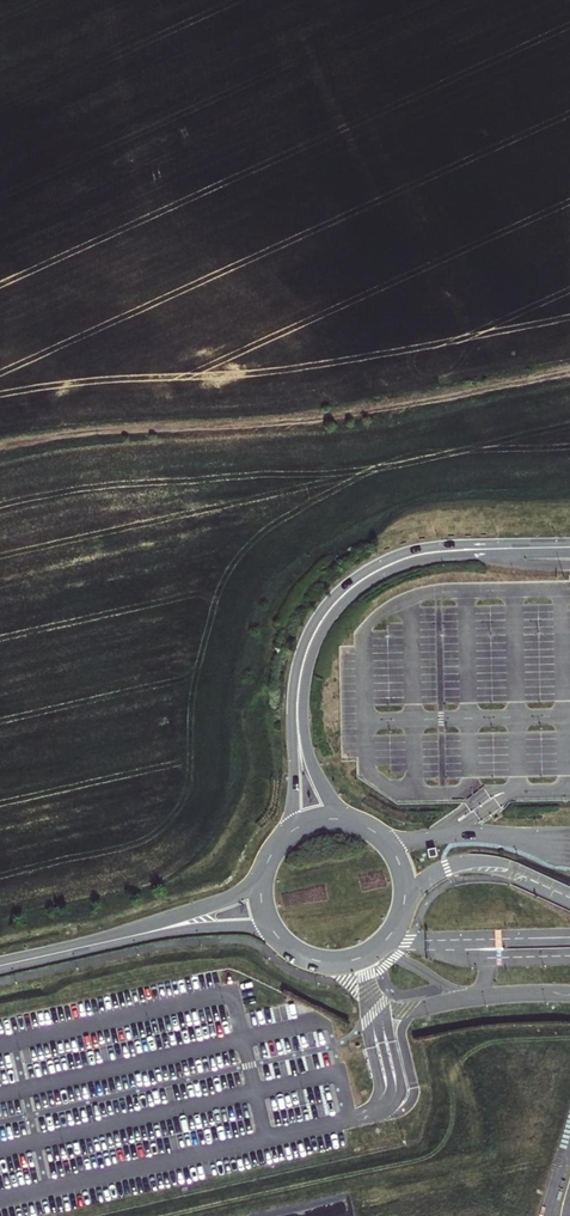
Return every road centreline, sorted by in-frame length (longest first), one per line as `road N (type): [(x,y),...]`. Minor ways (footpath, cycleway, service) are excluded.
road 1 (track): [(569,372),(364,415),(0,442)]
road 2 (tertiary): [(482,550),(401,555),(365,572),(323,609),(294,676),(293,794),(276,848)]
road 3 (tertiary): [(357,824),(326,798),(306,754),(303,696),(313,652),(333,615),(373,581),(482,550)]
road 4 (tertiary): [(284,944),(311,960),(343,963),(373,951),(395,928),(405,894),(399,864),(382,840),(357,824)]
road 5 (tertiary): [(266,865),(229,901),(120,940)]
road 6 (tertiary): [(120,940),(238,928),(284,944)]
road 7 (tertiary): [(120,940),(0,967)]

